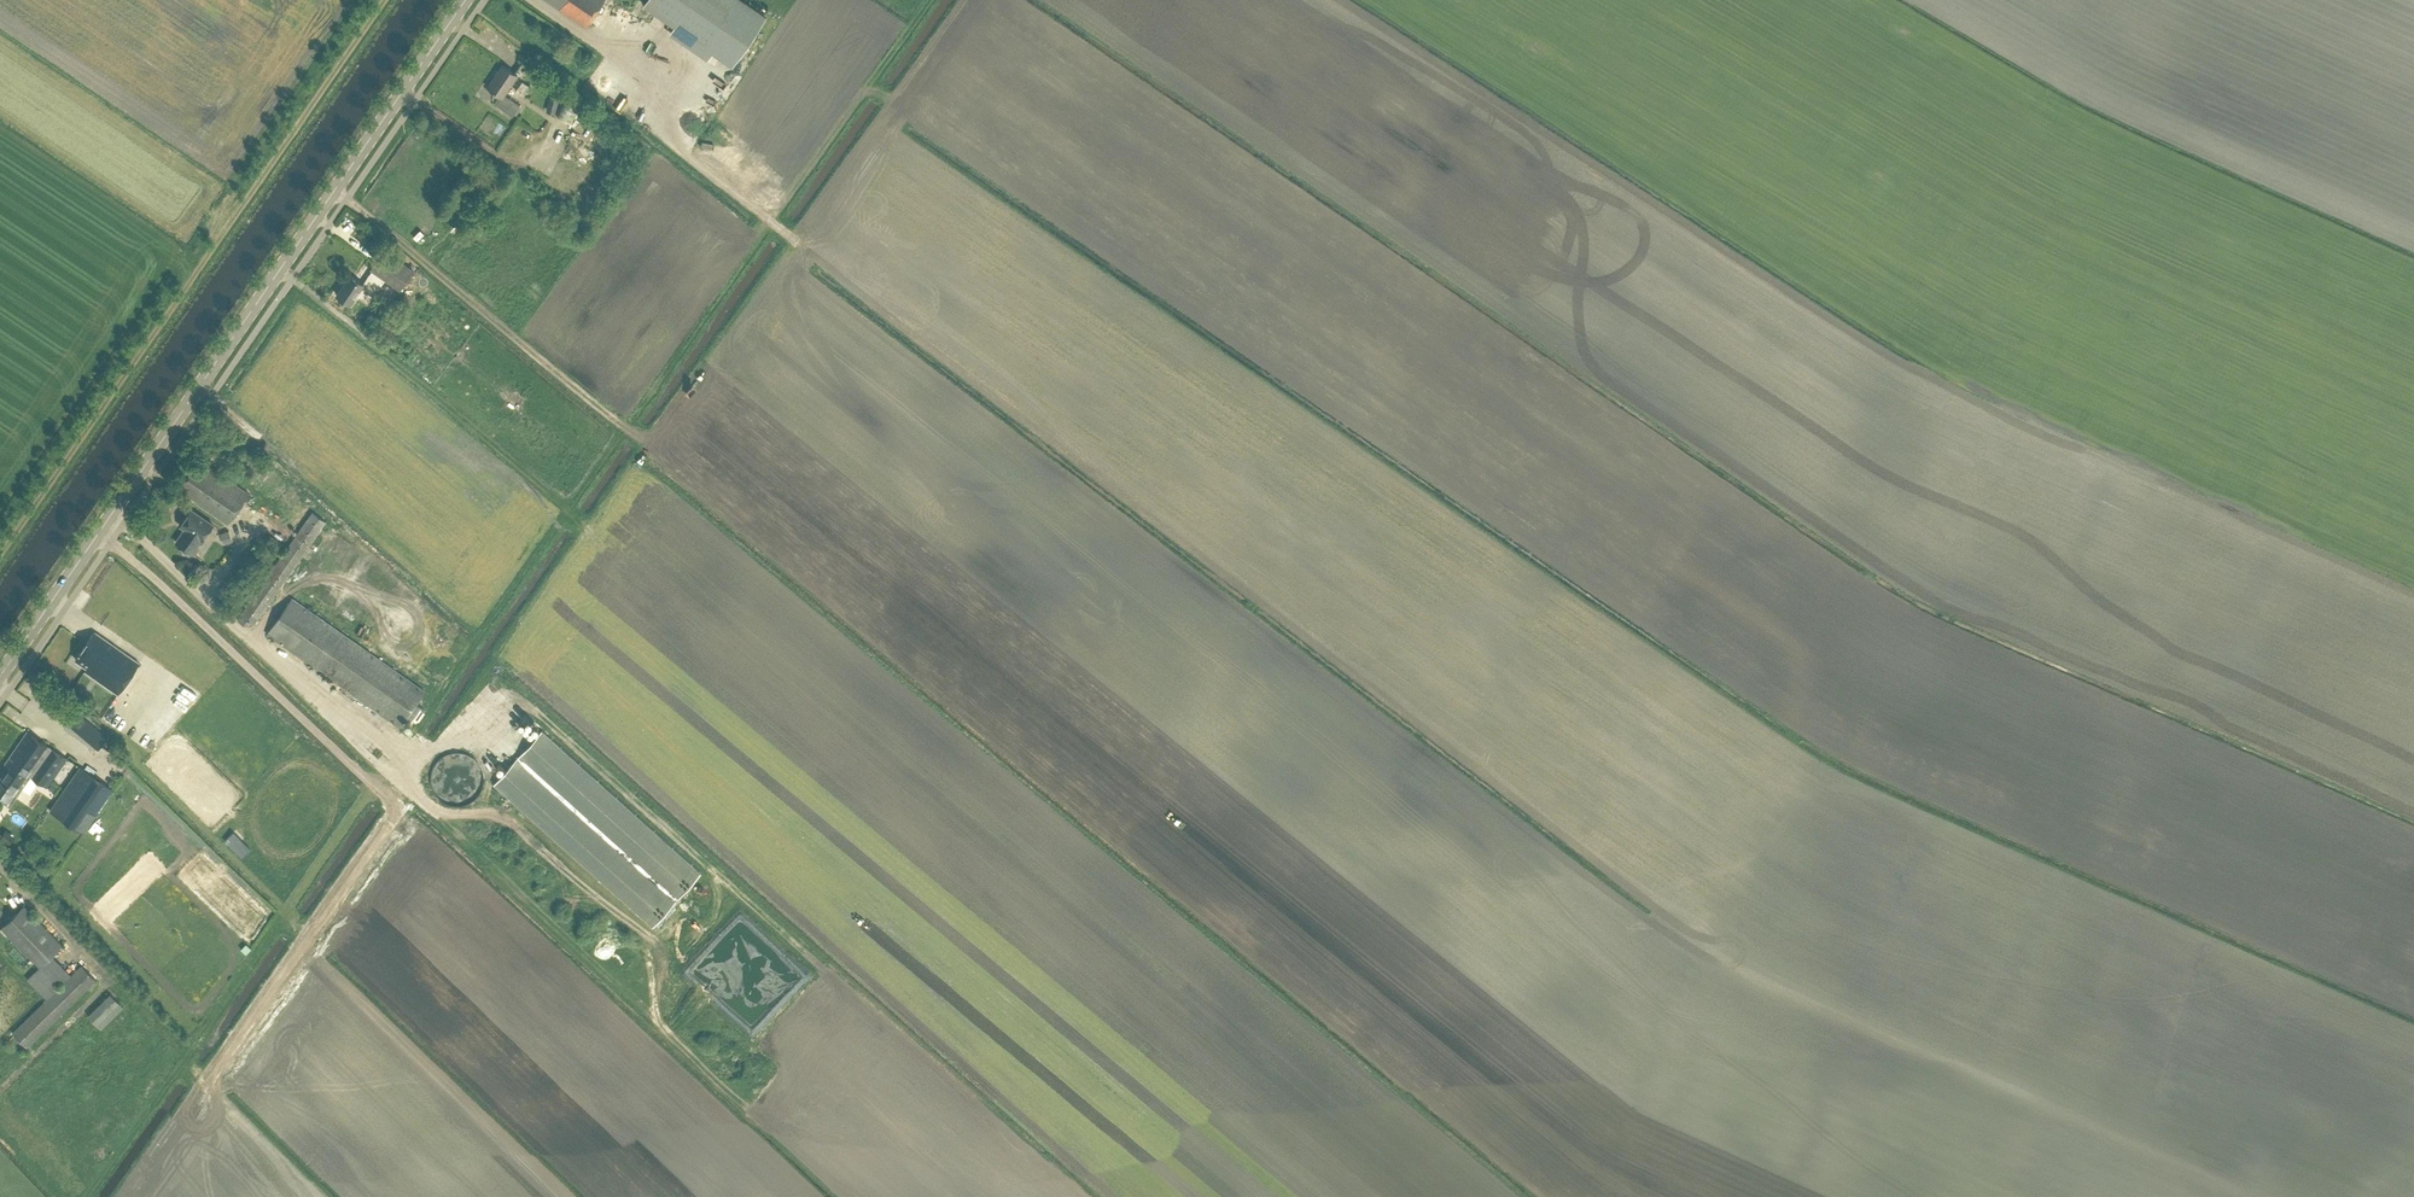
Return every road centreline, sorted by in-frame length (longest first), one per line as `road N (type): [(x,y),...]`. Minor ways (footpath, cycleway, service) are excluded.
road 1 (secondary): [(0,675),(466,0)]
road 2 (track): [(0,549),(380,0)]

